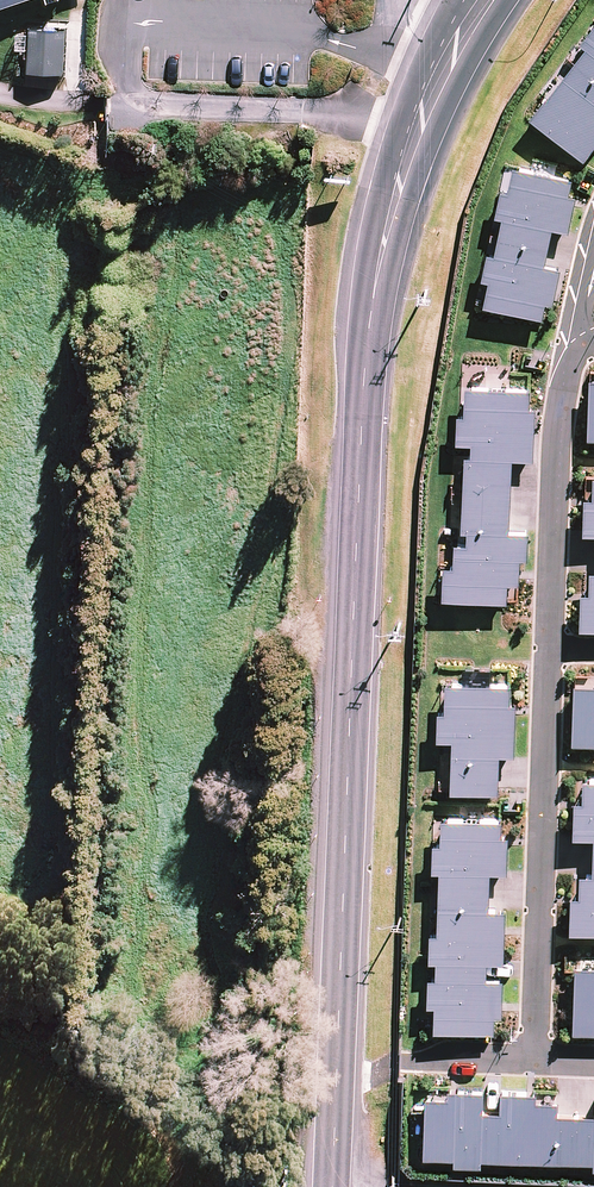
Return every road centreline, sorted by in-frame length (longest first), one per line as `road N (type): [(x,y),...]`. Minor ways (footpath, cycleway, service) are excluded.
road 1 (tertiary): [(485,0),(417,115),(369,307),(331,1186)]
road 2 (residential): [(534,1062),(549,647)]
road 3 (residential): [(549,647),(550,495),(569,341)]
road 4 (residential): [(569,341),(593,215)]
road 5 (residential): [(534,1062),(407,1061)]

